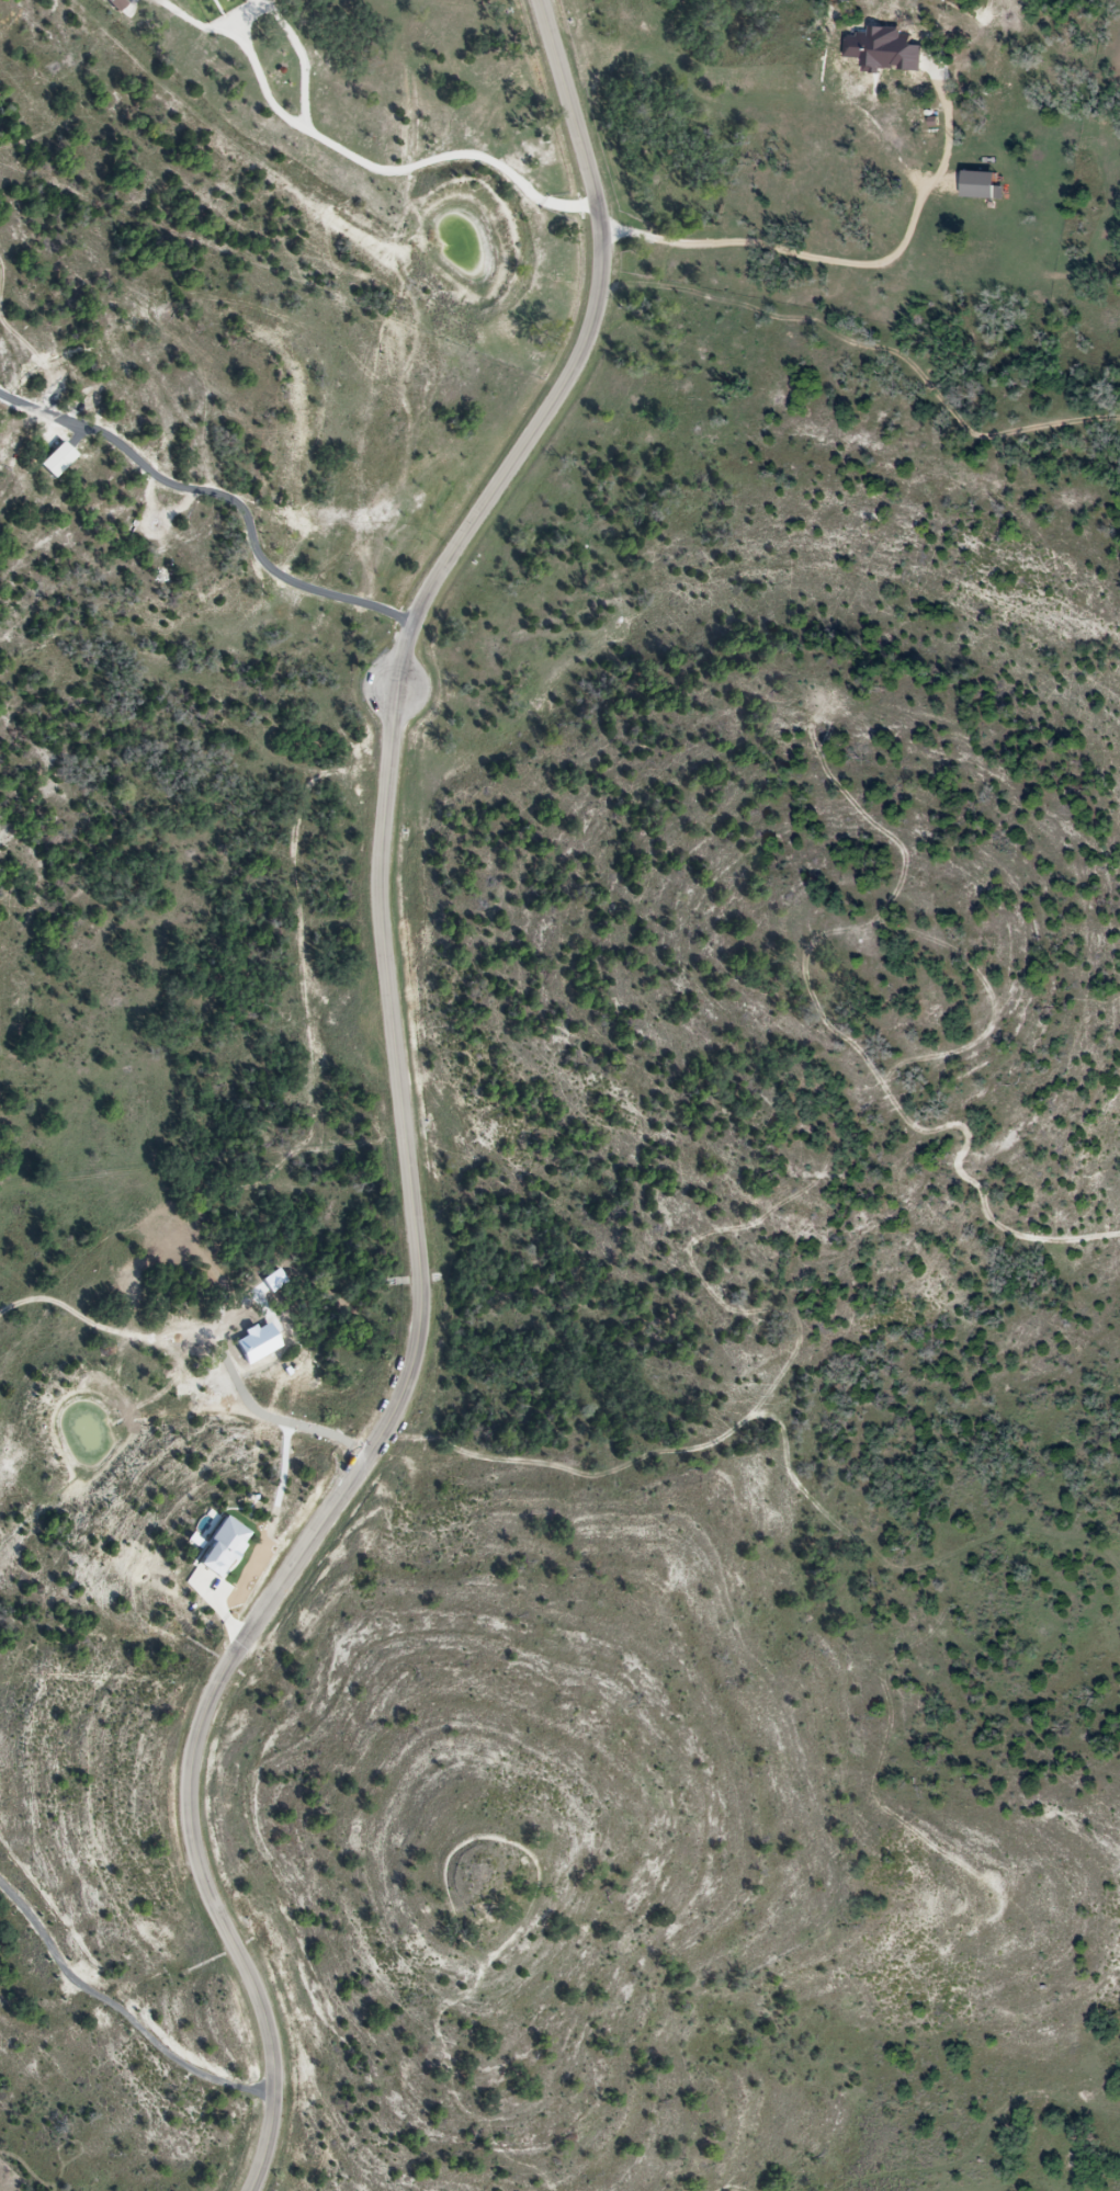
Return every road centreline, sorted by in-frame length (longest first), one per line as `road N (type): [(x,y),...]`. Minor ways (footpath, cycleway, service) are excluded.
road 1 (residential): [(249,2190),(274,2078),(268,2027),(248,1974),(216,1929),(191,1840),(192,1741),(257,1614),(385,1434),(405,1396),(421,1328),(377,877),(381,827),(415,617),(444,558),(581,351),(593,306),(600,256),(593,203),(540,0)]

